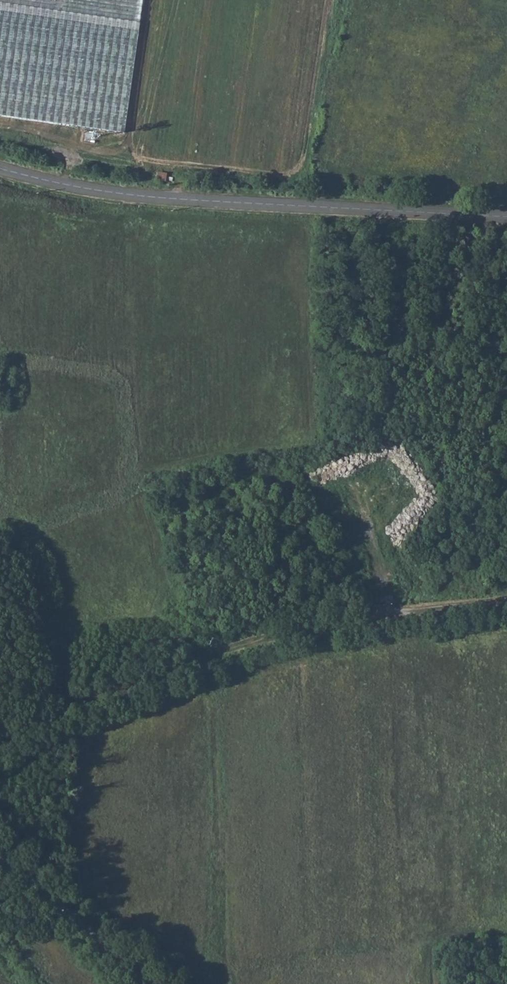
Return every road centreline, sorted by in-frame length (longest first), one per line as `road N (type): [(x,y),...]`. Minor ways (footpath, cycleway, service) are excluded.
road 1 (track): [(506,596),(301,625),(63,705),(0,741)]
road 2 (tertiary): [(506,217),(122,196),(0,169)]
road 3 (unclassified): [(0,856),(152,983)]

